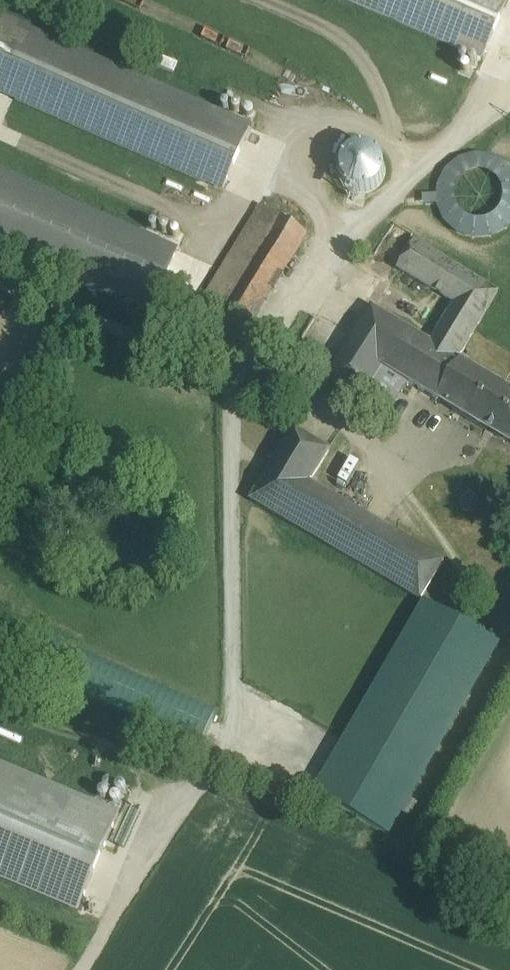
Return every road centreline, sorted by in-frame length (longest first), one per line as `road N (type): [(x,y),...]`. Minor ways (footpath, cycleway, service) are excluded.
road 1 (track): [(237,366),(240,735),(86,969)]
road 2 (track): [(509,110),(379,210),(237,366)]

